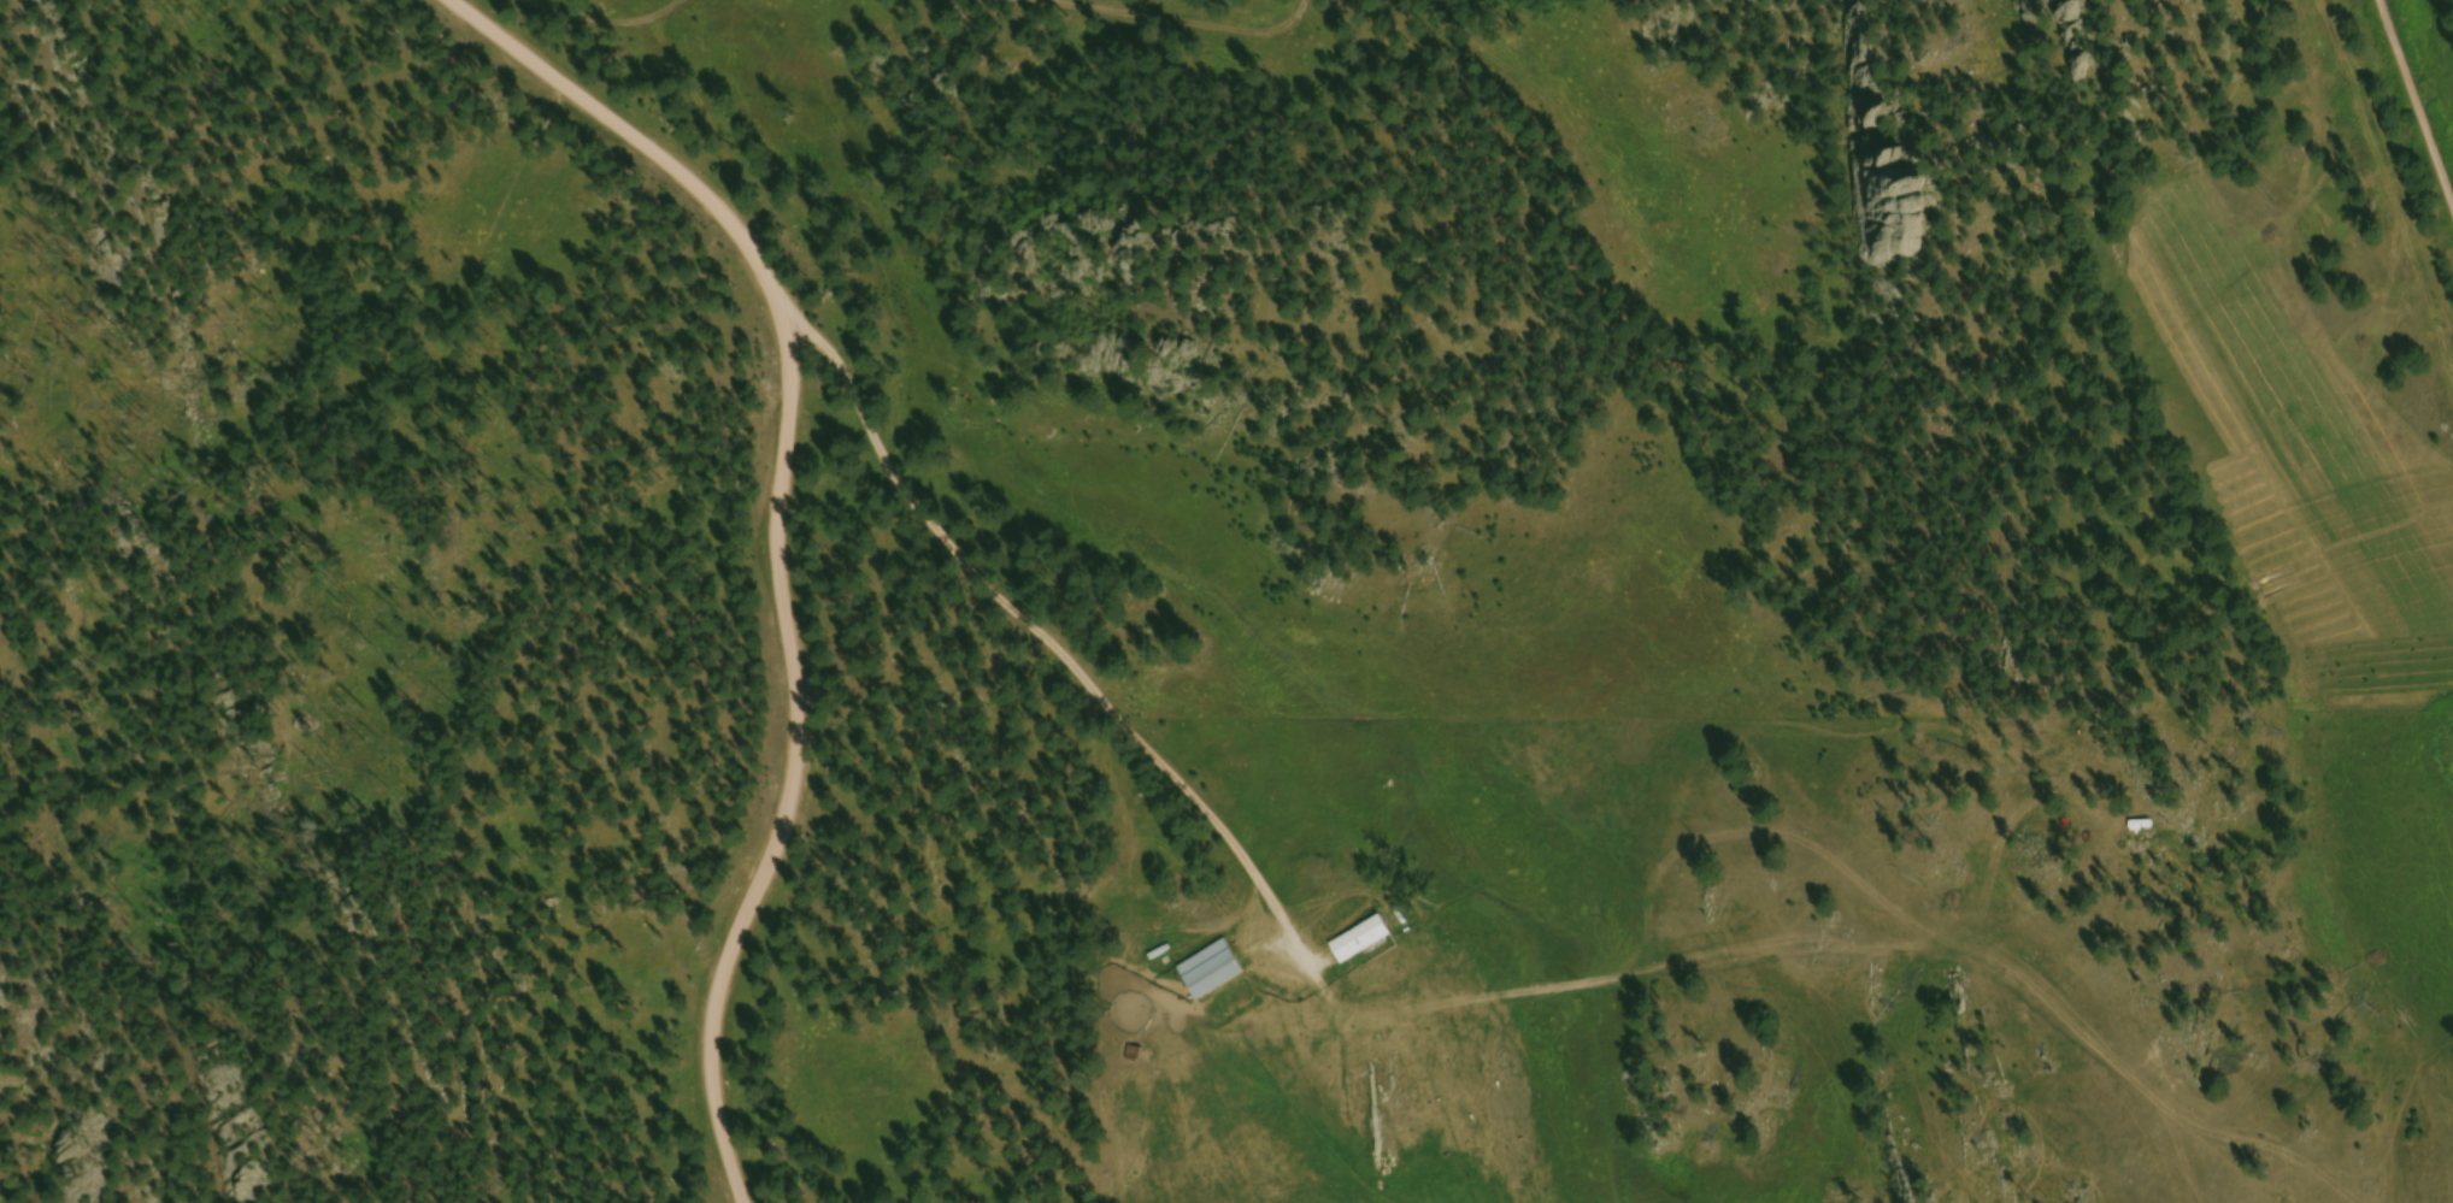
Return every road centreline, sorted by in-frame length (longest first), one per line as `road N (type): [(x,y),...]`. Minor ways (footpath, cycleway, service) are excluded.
road 1 (residential): [(739,1202),(707,1108),(708,1003),(786,800),(790,707),(772,518),(788,382),(776,307),(712,197),(454,0)]

